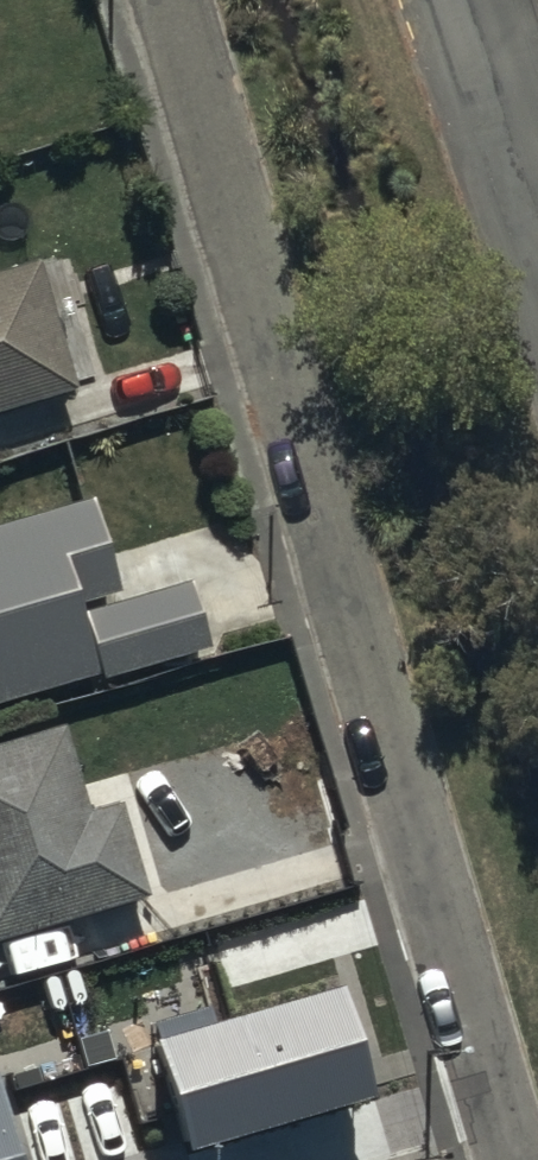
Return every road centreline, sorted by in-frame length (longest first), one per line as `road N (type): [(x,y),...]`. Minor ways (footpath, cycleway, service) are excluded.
road 1 (residential): [(513,1159),(173,0)]
road 2 (residential): [(537,213),(464,0)]

